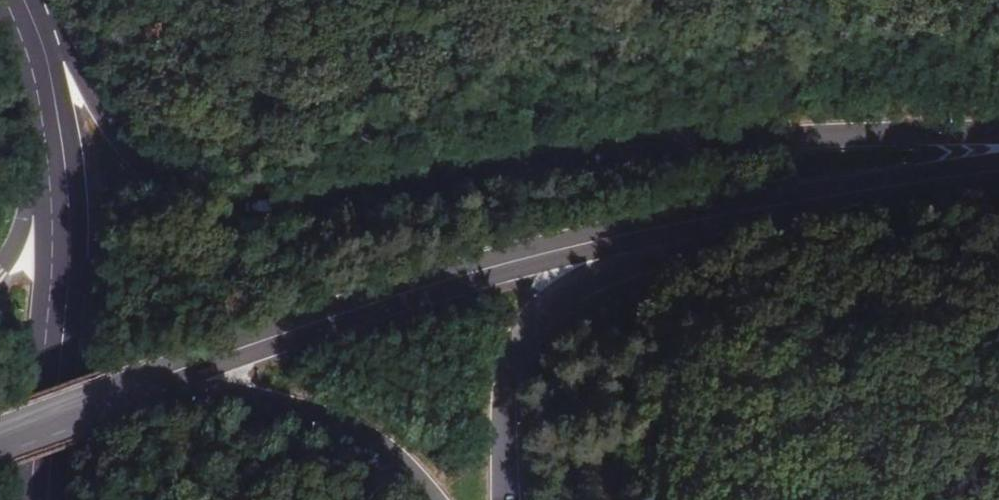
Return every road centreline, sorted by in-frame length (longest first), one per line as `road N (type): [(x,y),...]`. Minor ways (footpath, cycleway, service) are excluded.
road 1 (secondary): [(998,130),(639,147),(319,202),(237,207),(169,183),(135,154),(65,48),(12,6)]
road 2 (secondary): [(624,234),(451,277),(122,388)]
road 3 (secondary): [(998,176),(624,234)]
road 4 (secondary): [(55,134),(62,281),(45,499)]
road 5 (secondary): [(122,388),(322,417),(413,473),(435,499)]
road 6 (secondary): [(506,499),(507,380),(516,344),(624,234)]
road 7 (tertiary): [(55,134),(28,222),(0,265)]
road 8 (secondary): [(12,6),(55,134)]
road 9 (tertiary): [(122,388),(0,434)]

